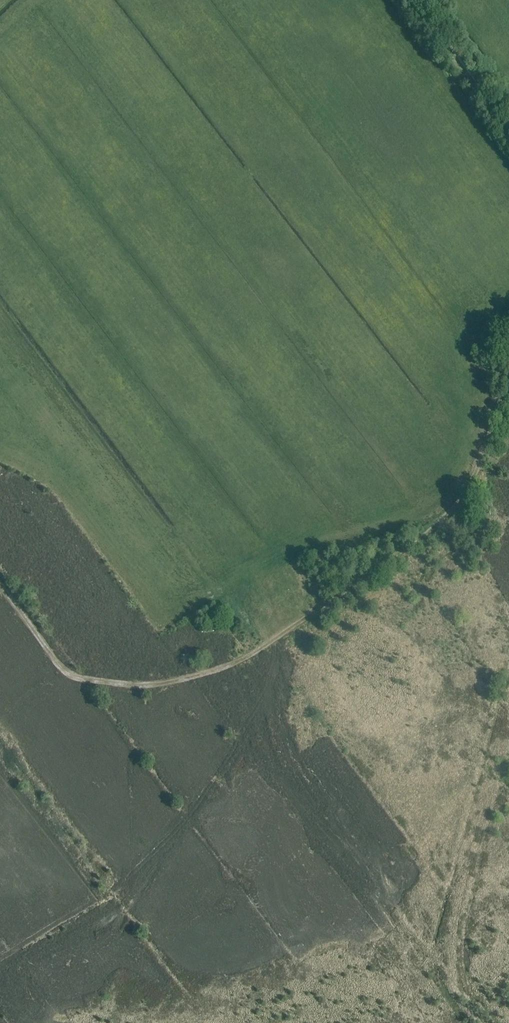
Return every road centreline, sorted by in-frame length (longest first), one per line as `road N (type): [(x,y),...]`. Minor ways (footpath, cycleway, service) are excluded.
road 1 (track): [(0,581),(91,694),(131,697),(185,683),(429,538),(456,510),(508,369)]
road 2 (track): [(0,963),(109,897),(165,850),(247,737),(273,682),(283,631)]
road 3 (track): [(508,134),(405,0)]

